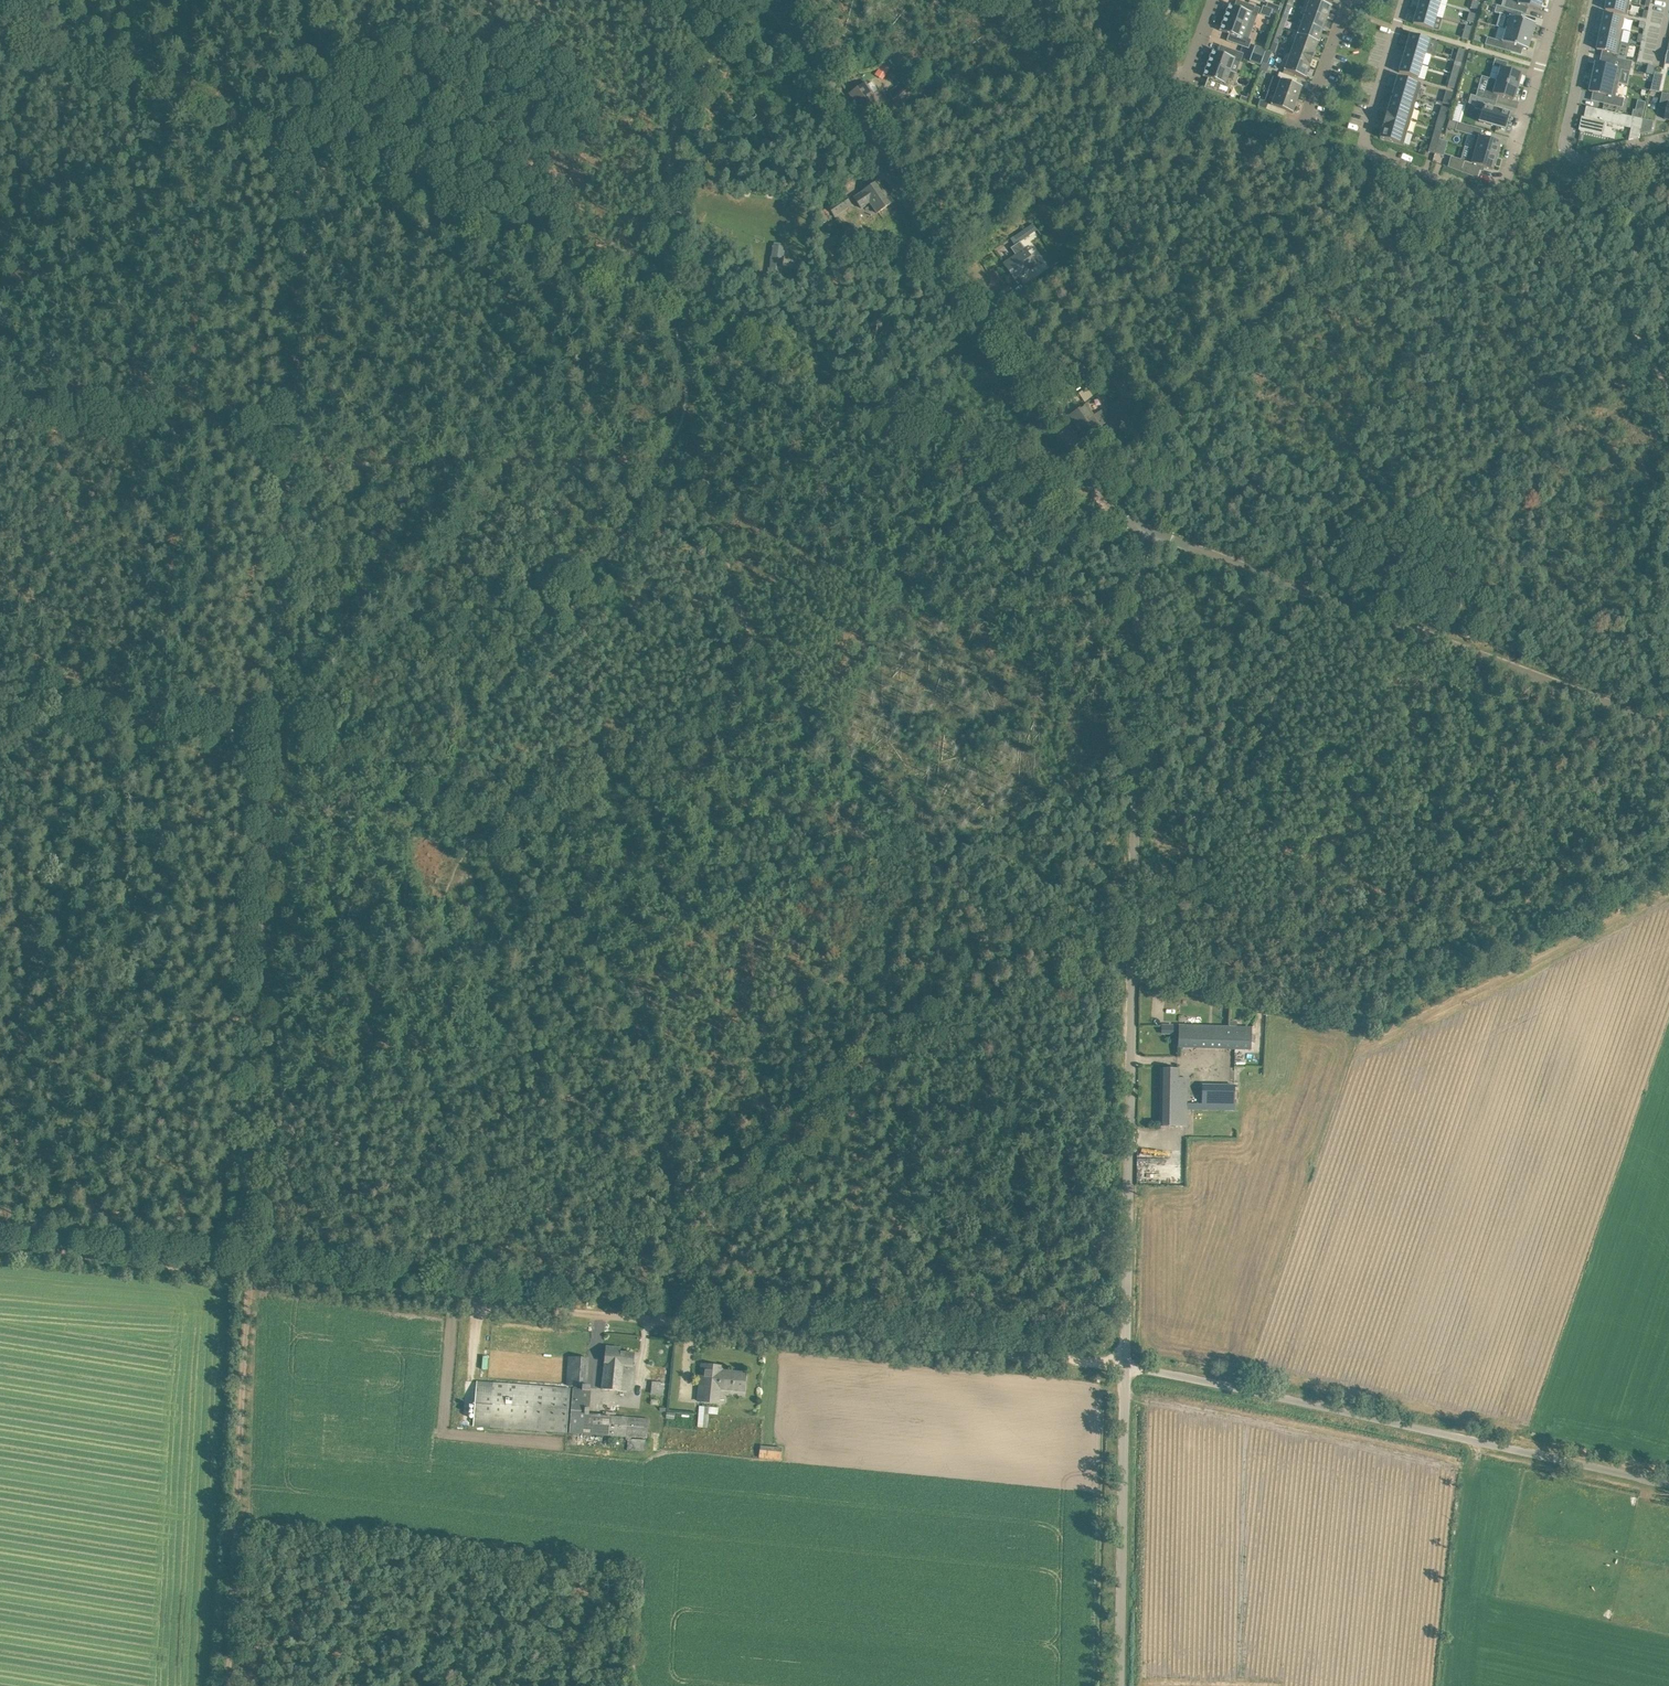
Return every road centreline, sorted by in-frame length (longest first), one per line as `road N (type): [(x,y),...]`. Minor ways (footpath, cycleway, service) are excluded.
road 1 (track): [(0,47),(309,158),(887,419),(1124,509)]
road 2 (track): [(242,1274),(250,953),(310,144)]
road 3 (unclassified): [(1125,1367),(1140,530)]
road 4 (unclassified): [(1140,530),(771,0)]
road 5 (unclassified): [(1668,727),(1140,530)]
road 6 (unclassified): [(1668,1483),(1125,1367)]
road 7 (residential): [(1404,0),(1367,145),(1480,194),(1507,178),(1559,0)]
road 8 (track): [(250,1275),(667,1321)]
road 9 (track): [(229,1685),(250,1275)]
road 10 (track): [(667,1321),(1026,1357)]
road 11 (unclassified): [(1119,1685),(1125,1367)]
road 12 (residential): [(1596,0),(1565,148),(1581,159),(1668,143)]
road 13 (track): [(250,1275),(0,1247)]
road 14 (residential): [(1347,0),(1299,130)]

